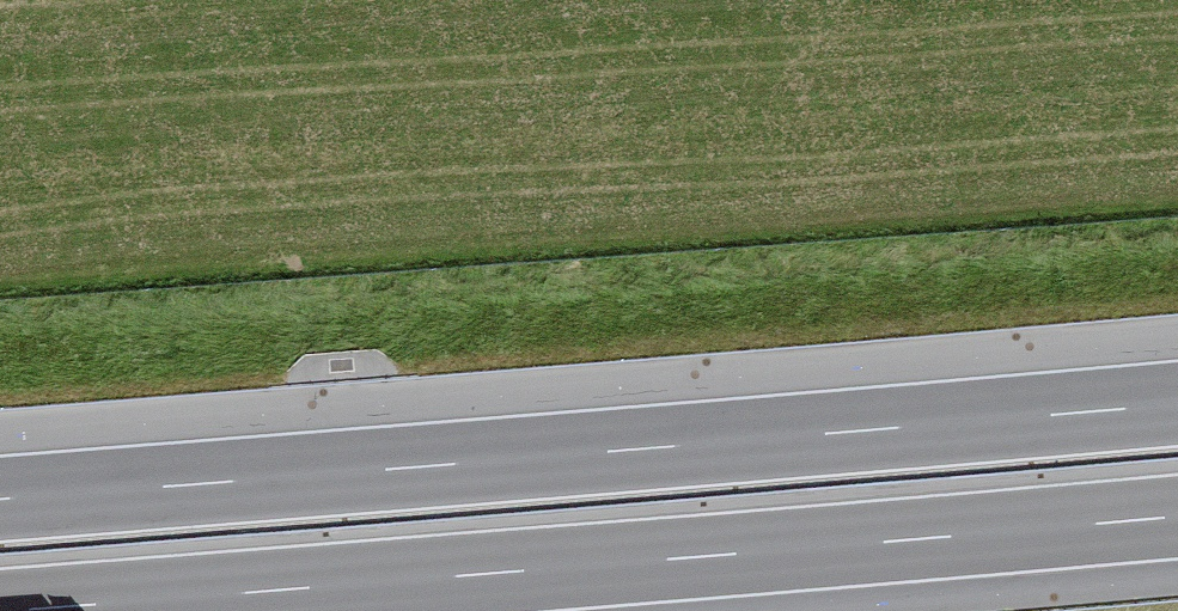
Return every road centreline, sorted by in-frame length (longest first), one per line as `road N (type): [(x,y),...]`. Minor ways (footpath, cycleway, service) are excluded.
road 1 (motorway): [(0,609),(1177,515)]
road 2 (motorway): [(1177,403),(0,496)]

